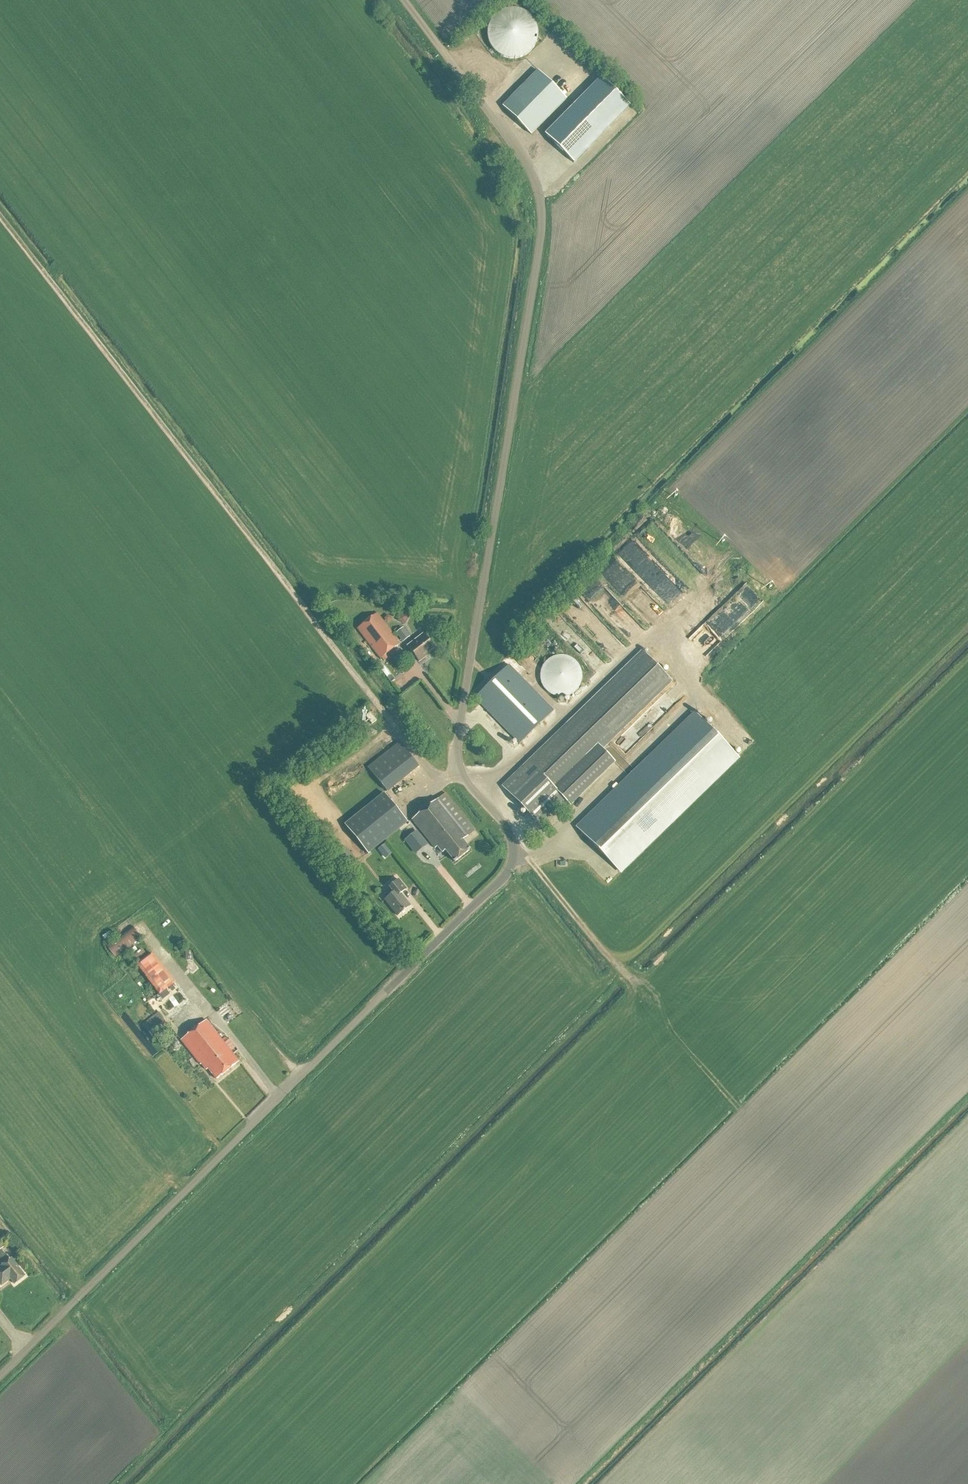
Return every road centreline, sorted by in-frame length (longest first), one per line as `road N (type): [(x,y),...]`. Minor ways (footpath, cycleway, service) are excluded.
road 1 (unclassified): [(0,1380),(511,864),(510,833),(463,778),(457,754),(539,200),(523,161),(403,0)]

